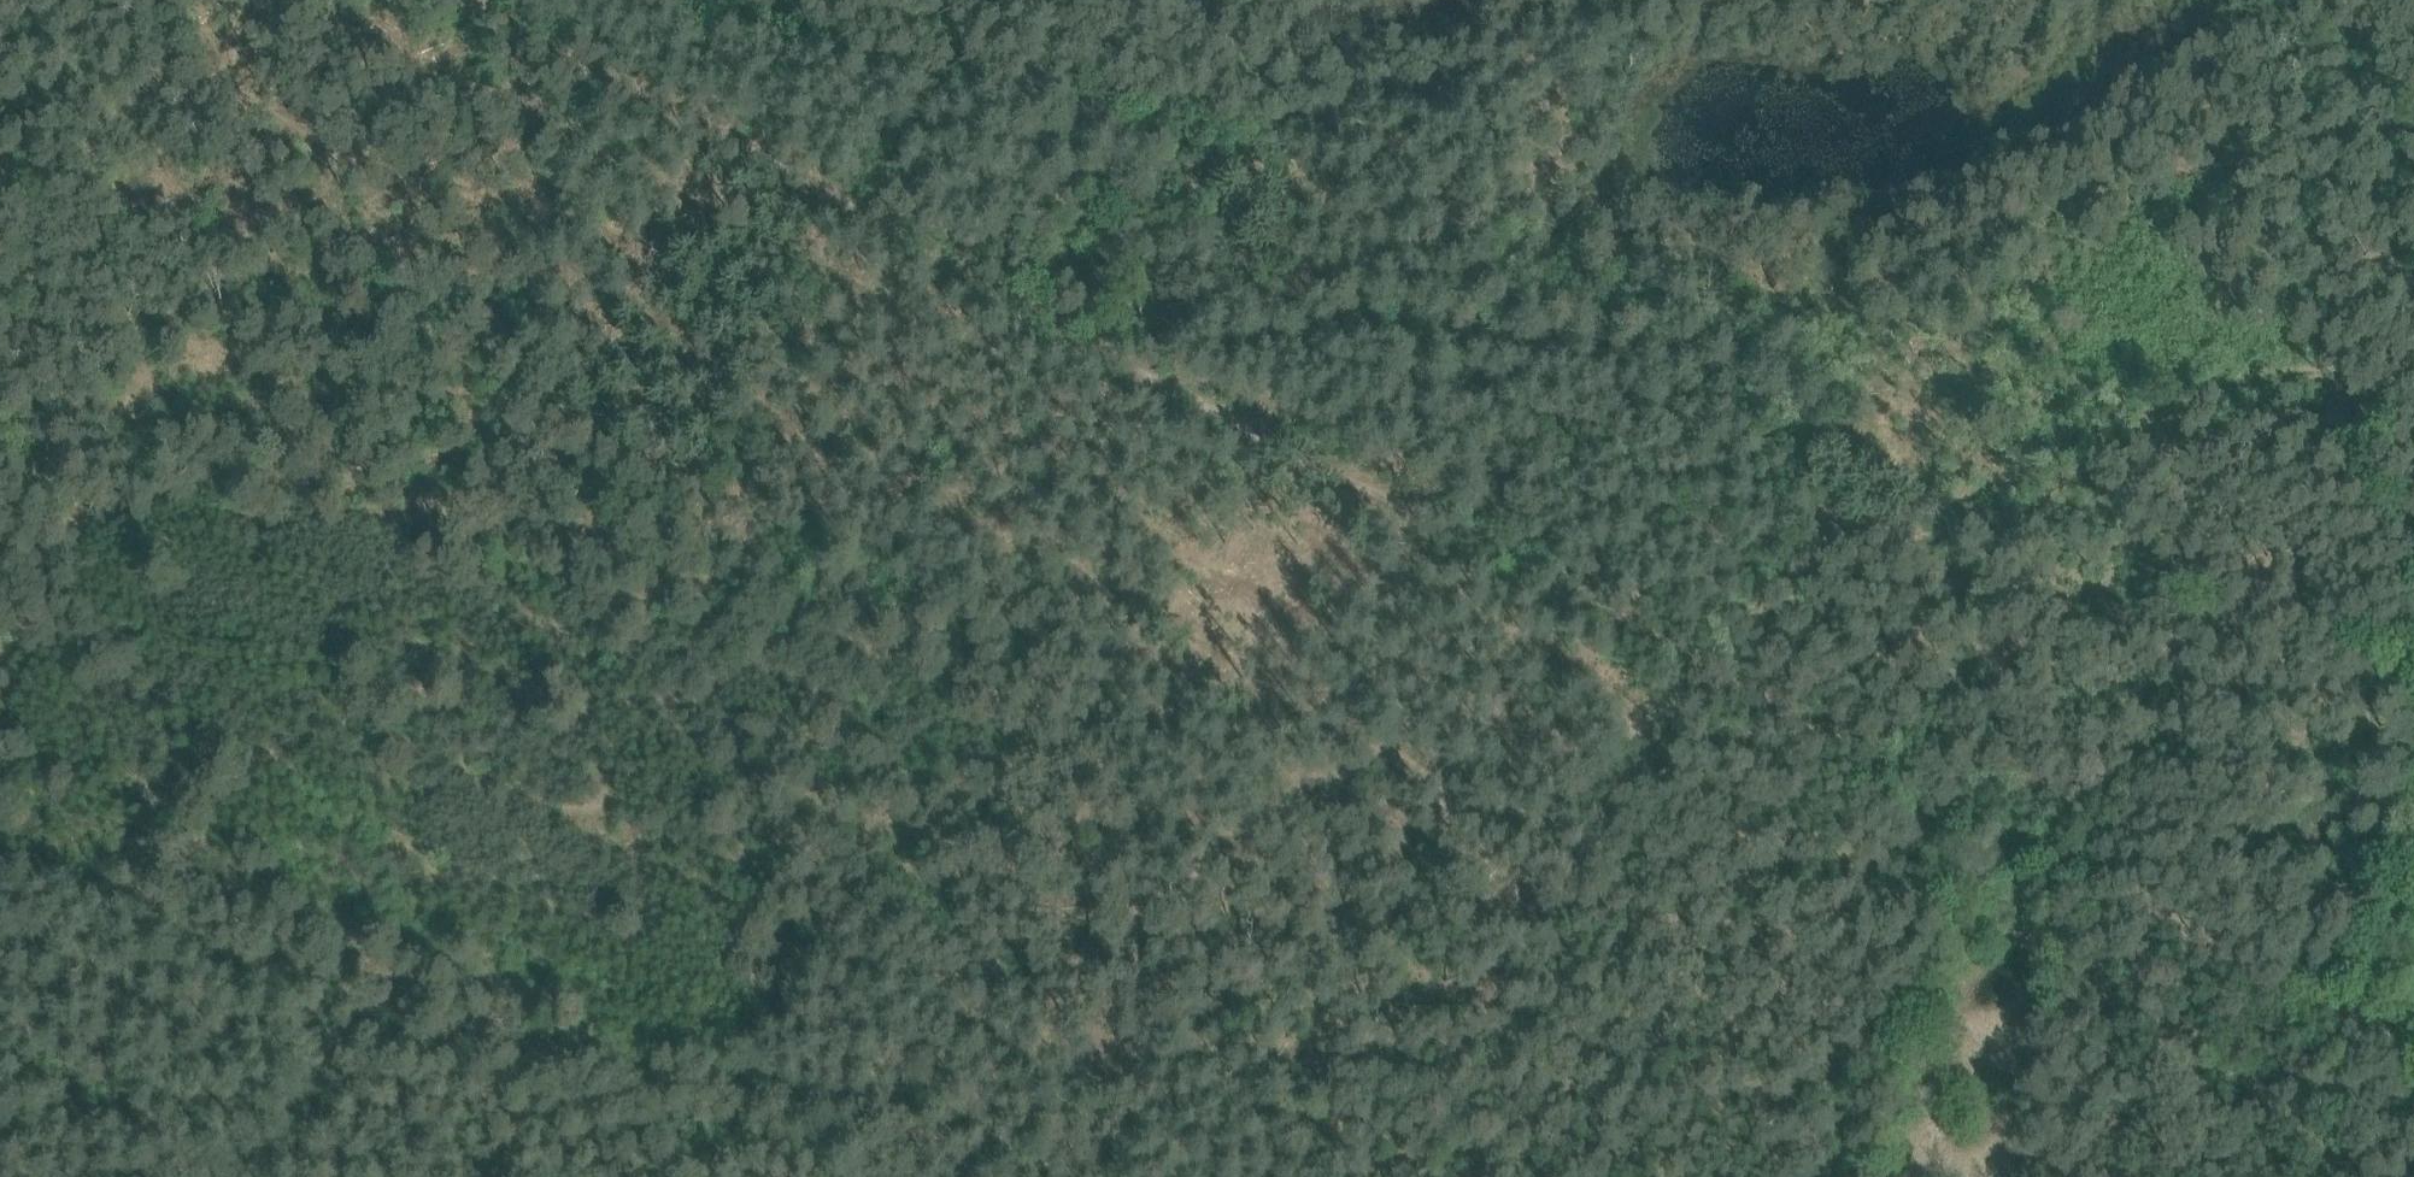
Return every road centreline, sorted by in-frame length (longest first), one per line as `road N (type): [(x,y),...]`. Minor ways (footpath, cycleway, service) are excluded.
road 1 (track): [(1387,1176),(1686,660)]
road 2 (track): [(2413,1047),(1989,823)]

